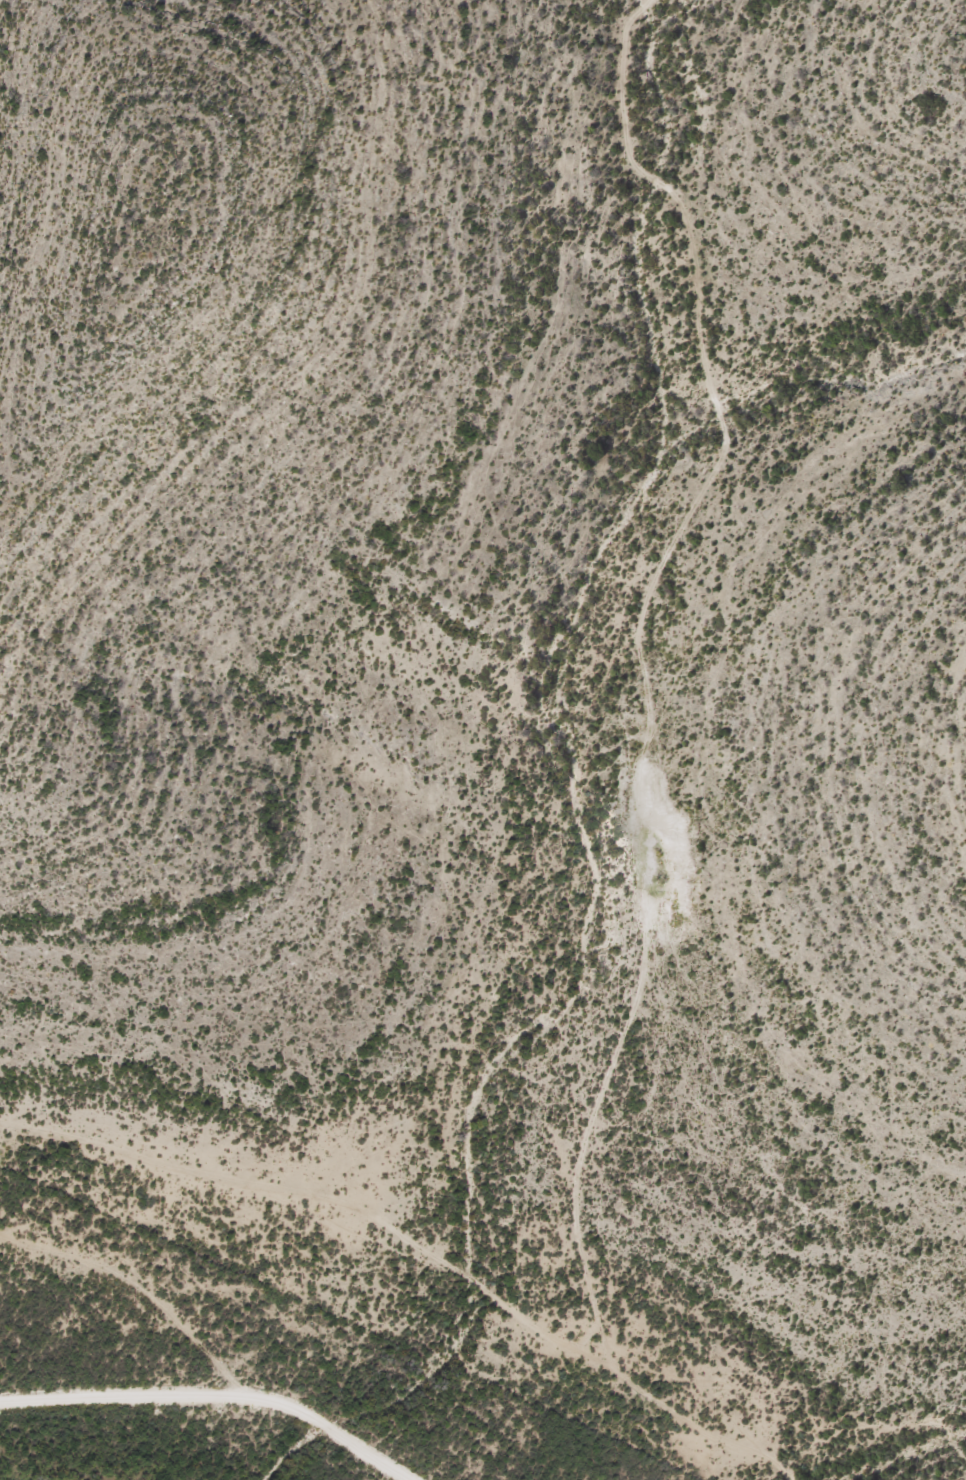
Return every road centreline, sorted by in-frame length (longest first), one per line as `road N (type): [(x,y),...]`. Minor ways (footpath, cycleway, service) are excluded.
road 1 (track): [(413,1479),(352,1446),(318,1407),(269,1396),(0,1404)]

